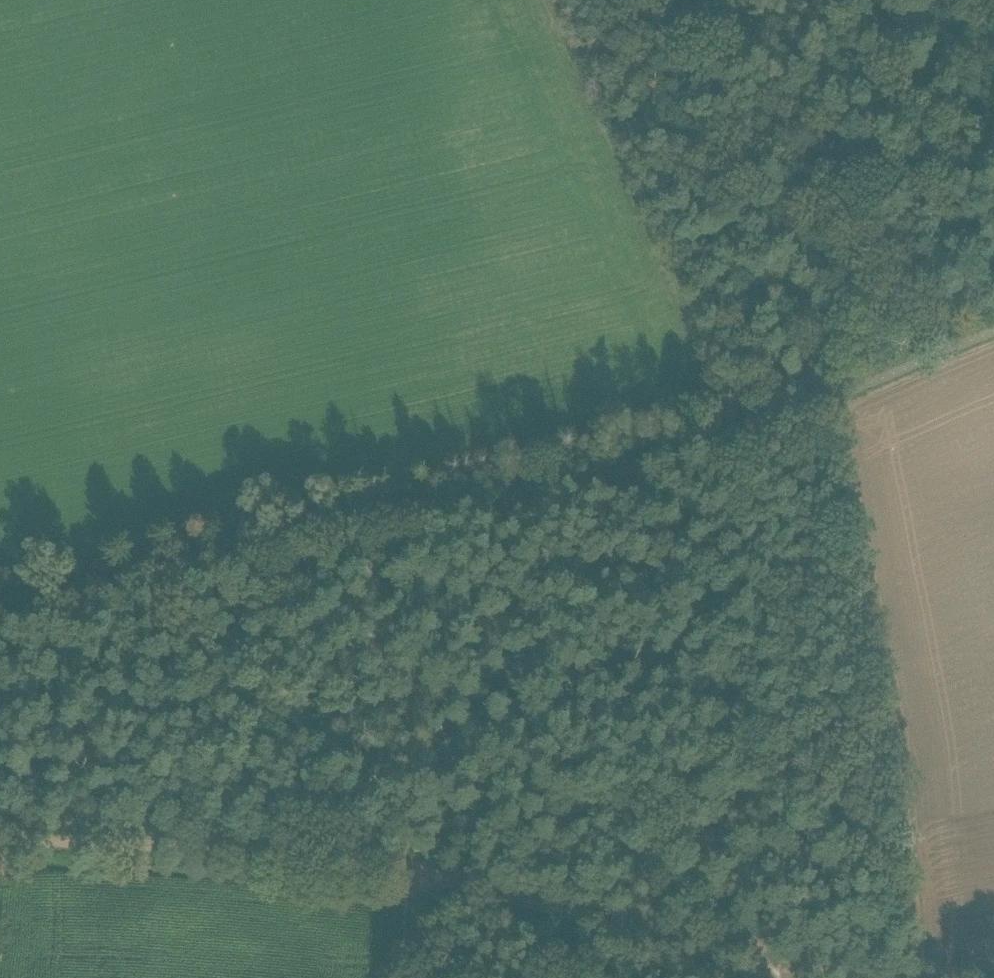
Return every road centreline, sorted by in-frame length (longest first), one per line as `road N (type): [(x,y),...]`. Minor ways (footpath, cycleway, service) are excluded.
road 1 (track): [(407,869),(833,977)]
road 2 (track): [(0,834),(407,869)]

